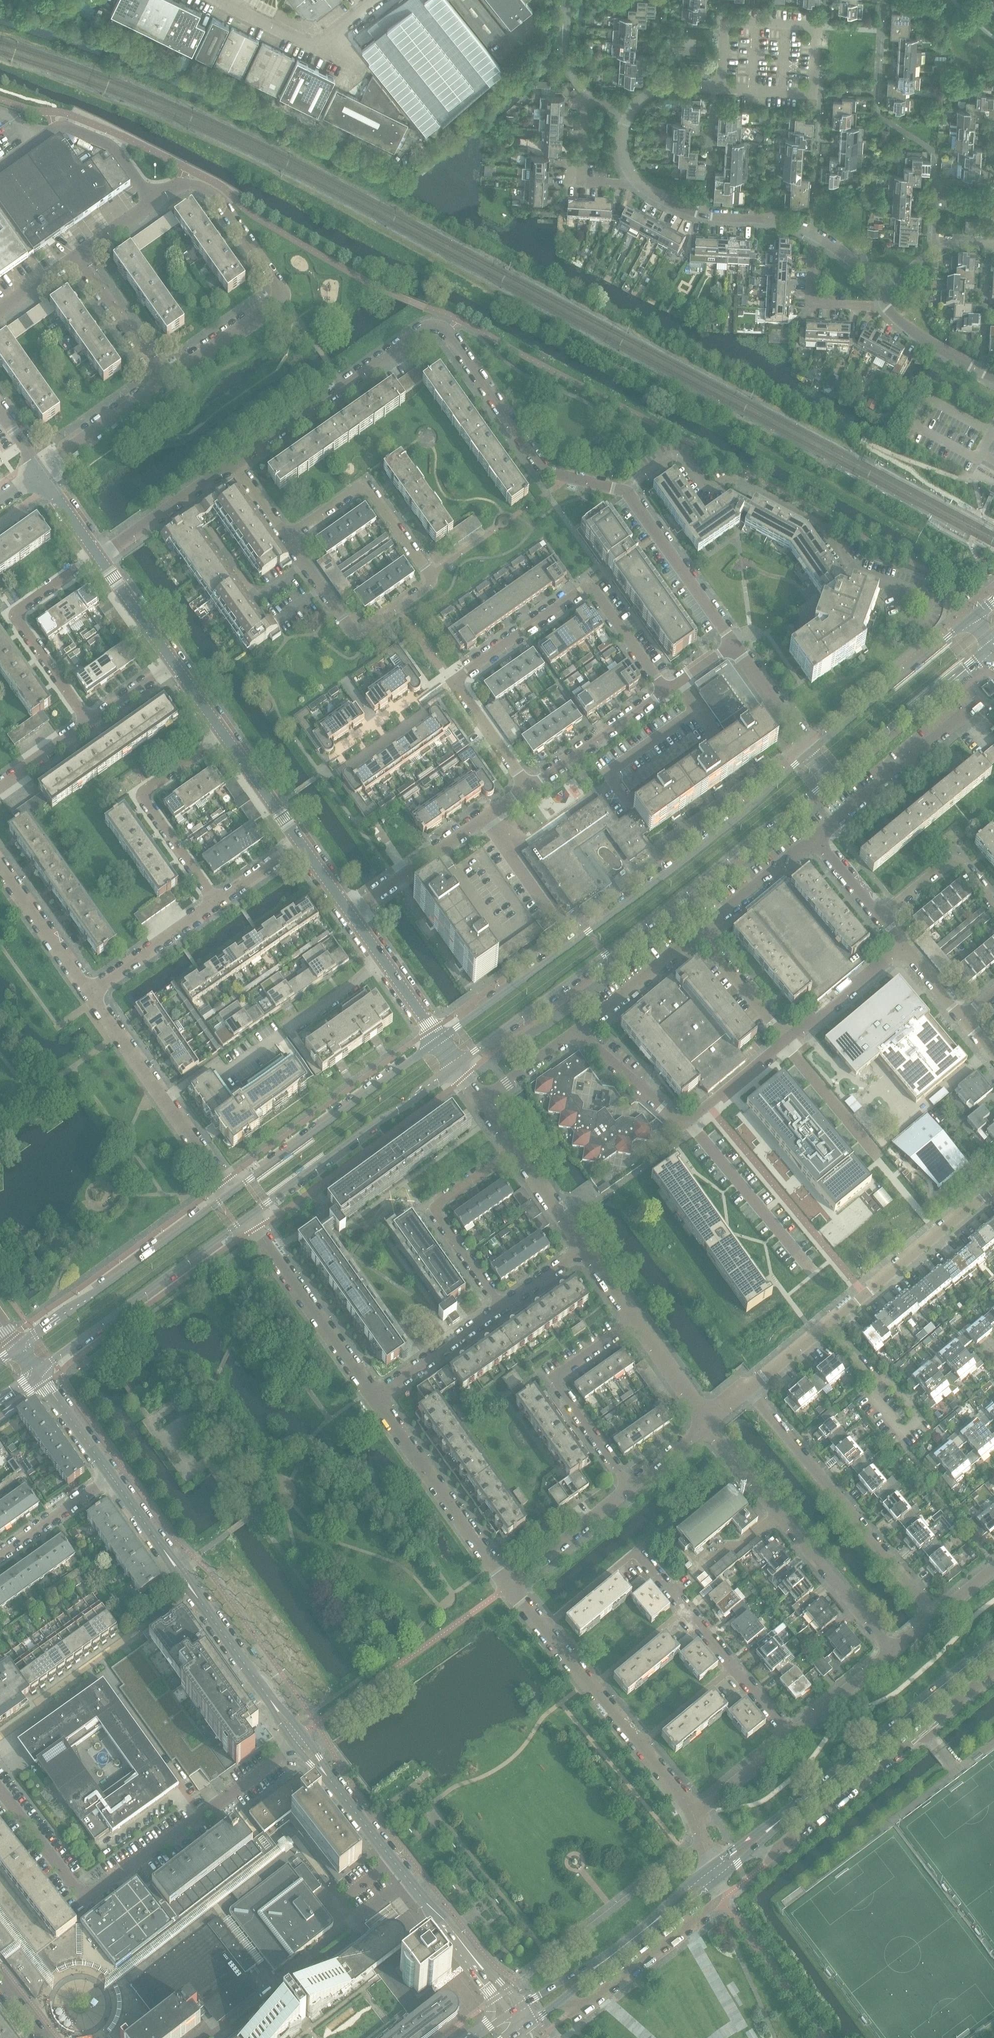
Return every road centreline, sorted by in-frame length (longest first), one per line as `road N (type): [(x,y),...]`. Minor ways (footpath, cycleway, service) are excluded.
road 1 (secondary): [(456,1066),(830,778)]
road 2 (secondary): [(809,753),(695,851),(440,1040)]
road 3 (tertiary): [(510,2013),(298,1740)]
road 4 (residential): [(286,539),(366,489),(431,576),(430,585),(358,635),(337,610)]
road 5 (tertiary): [(298,1740),(111,1476)]
road 6 (residential): [(746,1390),(993,1185)]
road 7 (residential): [(163,381),(279,298),(275,279),(219,200),(189,185),(171,189)]
road 8 (residential): [(666,692),(589,585),(453,681)]
road 9 (residential): [(936,1616),(746,1390)]
road 10 (residential): [(892,1652),(709,1423)]
road 11 (secondary): [(779,1821),(993,1643)]
road 12 (residential): [(788,1041),(683,1126),(576,1033)]
road 13 (residential): [(85,1899),(298,1740)]
road 14 (secondary): [(37,1372),(251,1216)]
road 15 (secondary): [(231,1192),(19,1347)]
road 16 (secondary): [(440,1040),(231,1192)]
road 17 (secondary): [(251,1216),(456,1066)]
road 18 (residential): [(721,90),(813,94),(816,28),(724,23)]
road 19 (residential): [(233,463),(425,328),(440,328)]
road 20 (residential): [(231,1192),(89,992)]
road 21 (residential): [(216,903),(140,794),(225,735)]
road 22 (residential): [(89,722),(13,614),(100,558)]
road 23 (residential): [(631,1487),(553,1379),(636,1320)]
road 24 (residential): [(509,1586),(374,1397)]
road 25 (residential): [(502,1308),(432,1207),(515,1150)]
road 26 (residential): [(374,1397),(251,1216)]
road 27 (residential): [(350,913),(528,788)]
road 28 (residential): [(813,838),(978,702)]
road 29 (secondary): [(972,618),(809,753)]
road 30 (secondary): [(830,778),(984,651)]
road 31 (residential): [(566,476),(540,466),(440,328)]
road 32 (residential): [(0,170),(70,128),(109,145),(154,201)]
road 33 (residential): [(733,644),(626,491)]
road 34 (residential): [(813,235),(774,219),(703,214),(637,182)]
road 35 (residential): [(637,182),(581,182),(586,102),(628,118)]
road 36 (residential): [(528,788),(666,692)]
road 37 (residential): [(100,558),(233,463)]
road 38 (residential): [(36,482),(57,457),(163,381)]
road 39 (secondary): [(655,1921),(739,1864),(779,1821)]
road 40 (residential): [(576,1033),(699,933)]
road 41 (residential): [(509,1586),(631,1487)]
road 42 (residential): [(374,1397),(502,1308)]
road 43 (residential): [(350,913),(440,1040)]
road 44 (residential): [(89,992),(216,903)]
road 45 (residential): [(89,992),(0,866)]
road 46 (residential): [(163,381),(76,256)]
road 47 (residential): [(993,903),(951,862),(880,919)]
road 48 (residential): [(903,946),(788,1041)]
road 49 (residential): [(699,933),(813,838)]
road 50 (residential): [(887,306),(811,304),(813,235)]
road 51 (residential): [(788,1041),(699,933)]
road 52 (residential): [(85,1899),(0,1790)]
road 53 (residential): [(111,1476),(0,1556)]
road 54 (residential): [(809,753),(733,644)]
road 55 (residential): [(790,1737),(892,1652)]
road 56 (residential): [(225,735),(301,843)]
road 57 (residential): [(528,788),(453,681)]
road 58 (residential): [(100,558),(174,664)]
road 59 (residential): [(993,377),(918,335),(887,306)]
road 60 (residential): [(636,1320),(709,1423)]
road 61 (residential): [(883,291),(938,248),(993,247)]
road 62 (residential): [(694,1816),(790,1737)]
road 63 (residential): [(639,1746),(733,1667)]
road 64 (residential): [(543,1629),(636,1551)]
road 65 (residential): [(515,1150),(585,1249)]
road 66 (residential): [(592,1687),(685,1610)]

